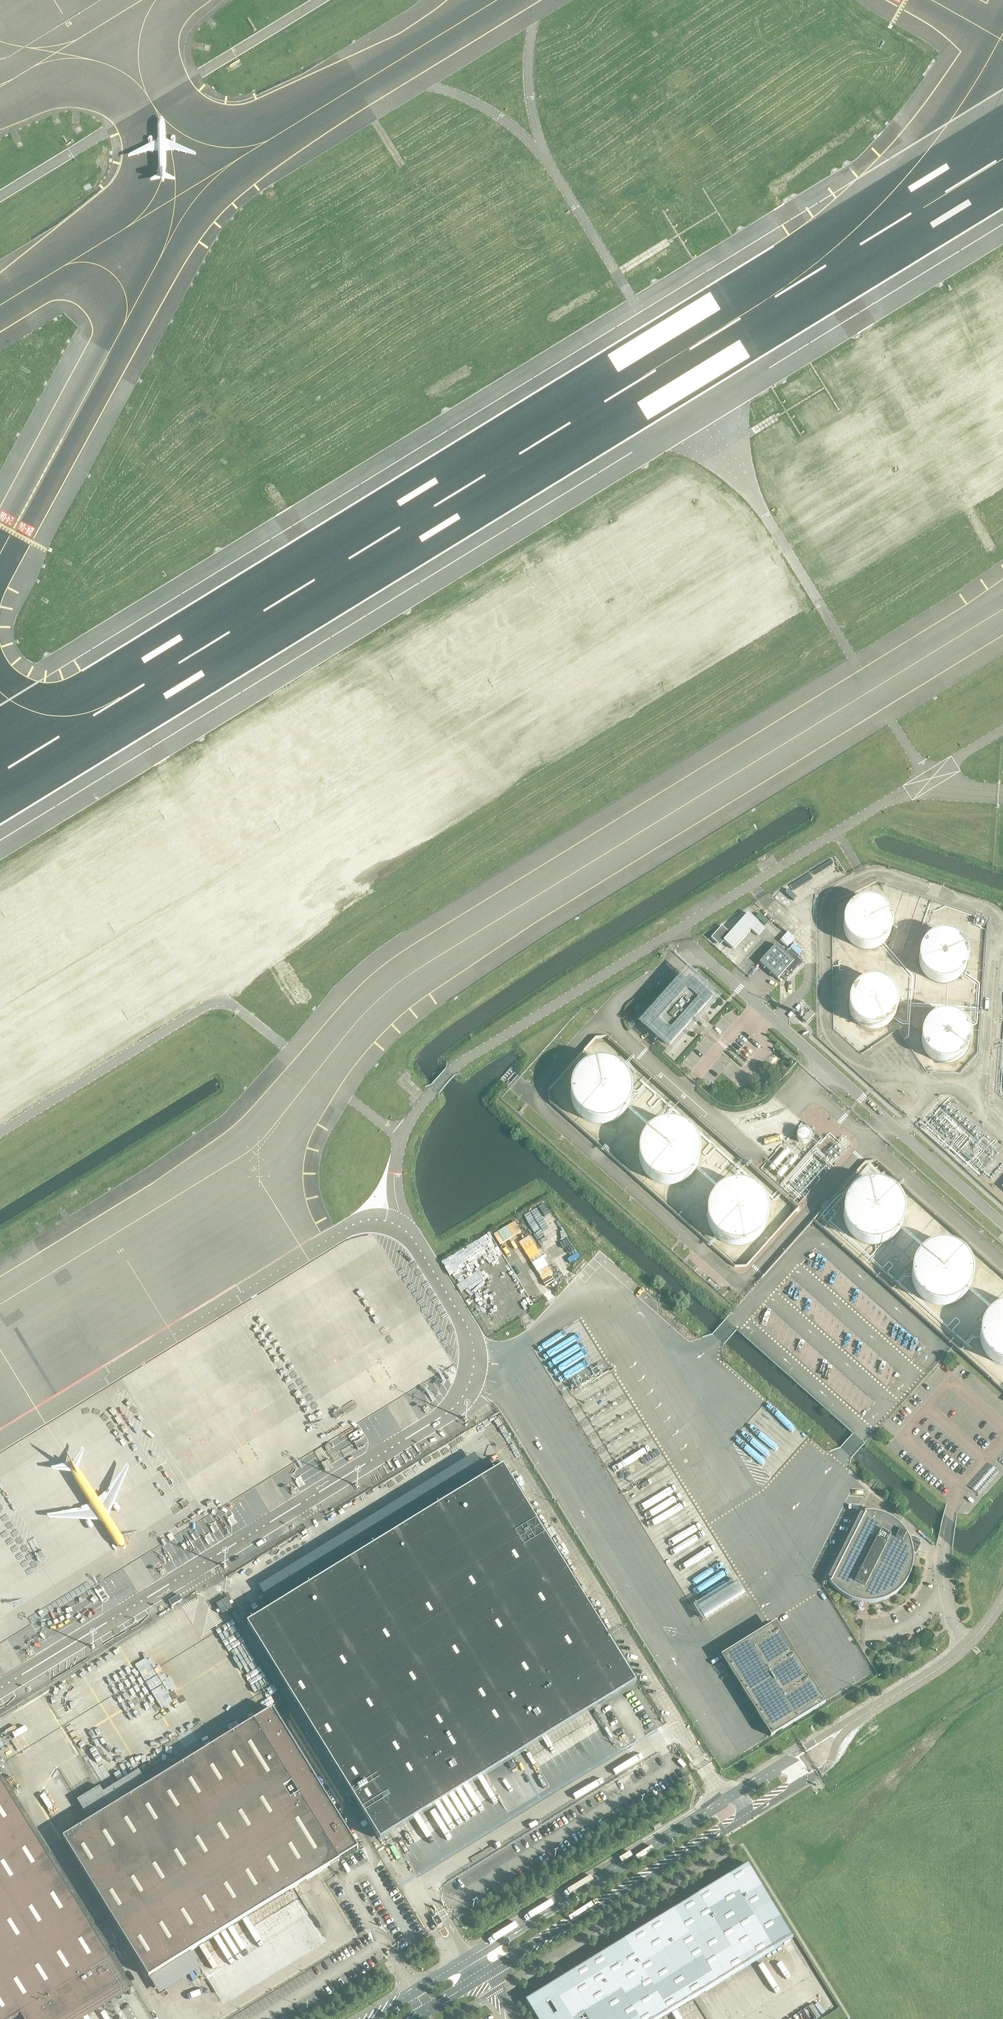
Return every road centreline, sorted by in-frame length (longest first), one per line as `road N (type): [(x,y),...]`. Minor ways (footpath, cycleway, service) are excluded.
road 1 (unclassified): [(732,1796),(469,1958)]
road 2 (unclassified): [(483,1976),(744,1815)]
road 3 (unclassified): [(744,1815),(798,1782),(786,1763),(732,1796)]

